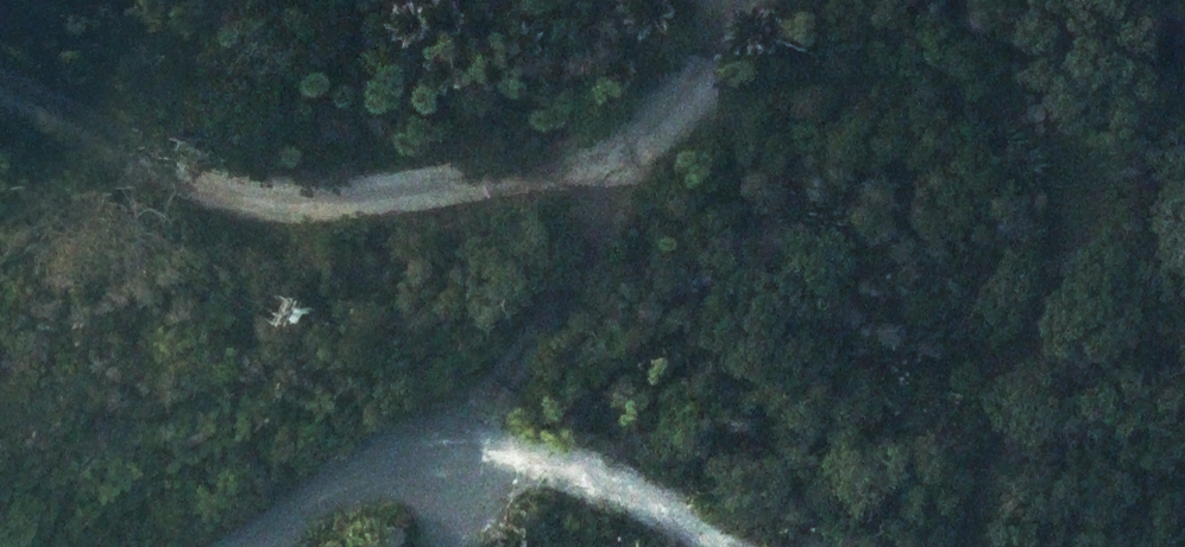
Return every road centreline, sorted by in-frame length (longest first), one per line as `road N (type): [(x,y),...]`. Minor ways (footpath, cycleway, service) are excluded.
road 1 (track): [(0,124),(193,199),(465,193),(632,143),(784,0)]
road 2 (track): [(246,546),(390,459),(553,326),(597,247),(632,143)]

